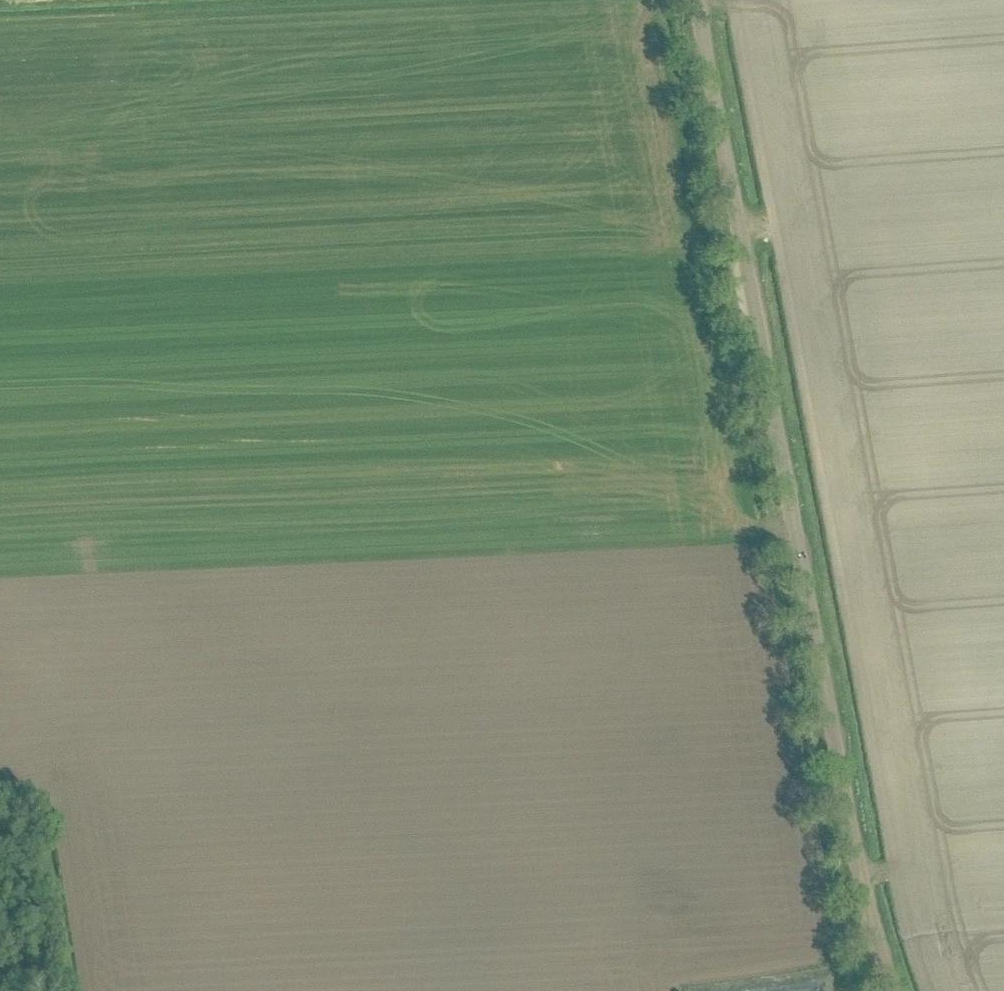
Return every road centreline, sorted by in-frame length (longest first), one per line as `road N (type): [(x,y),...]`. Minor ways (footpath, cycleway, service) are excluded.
road 1 (unclassified): [(696,0),(864,891),(893,990)]

